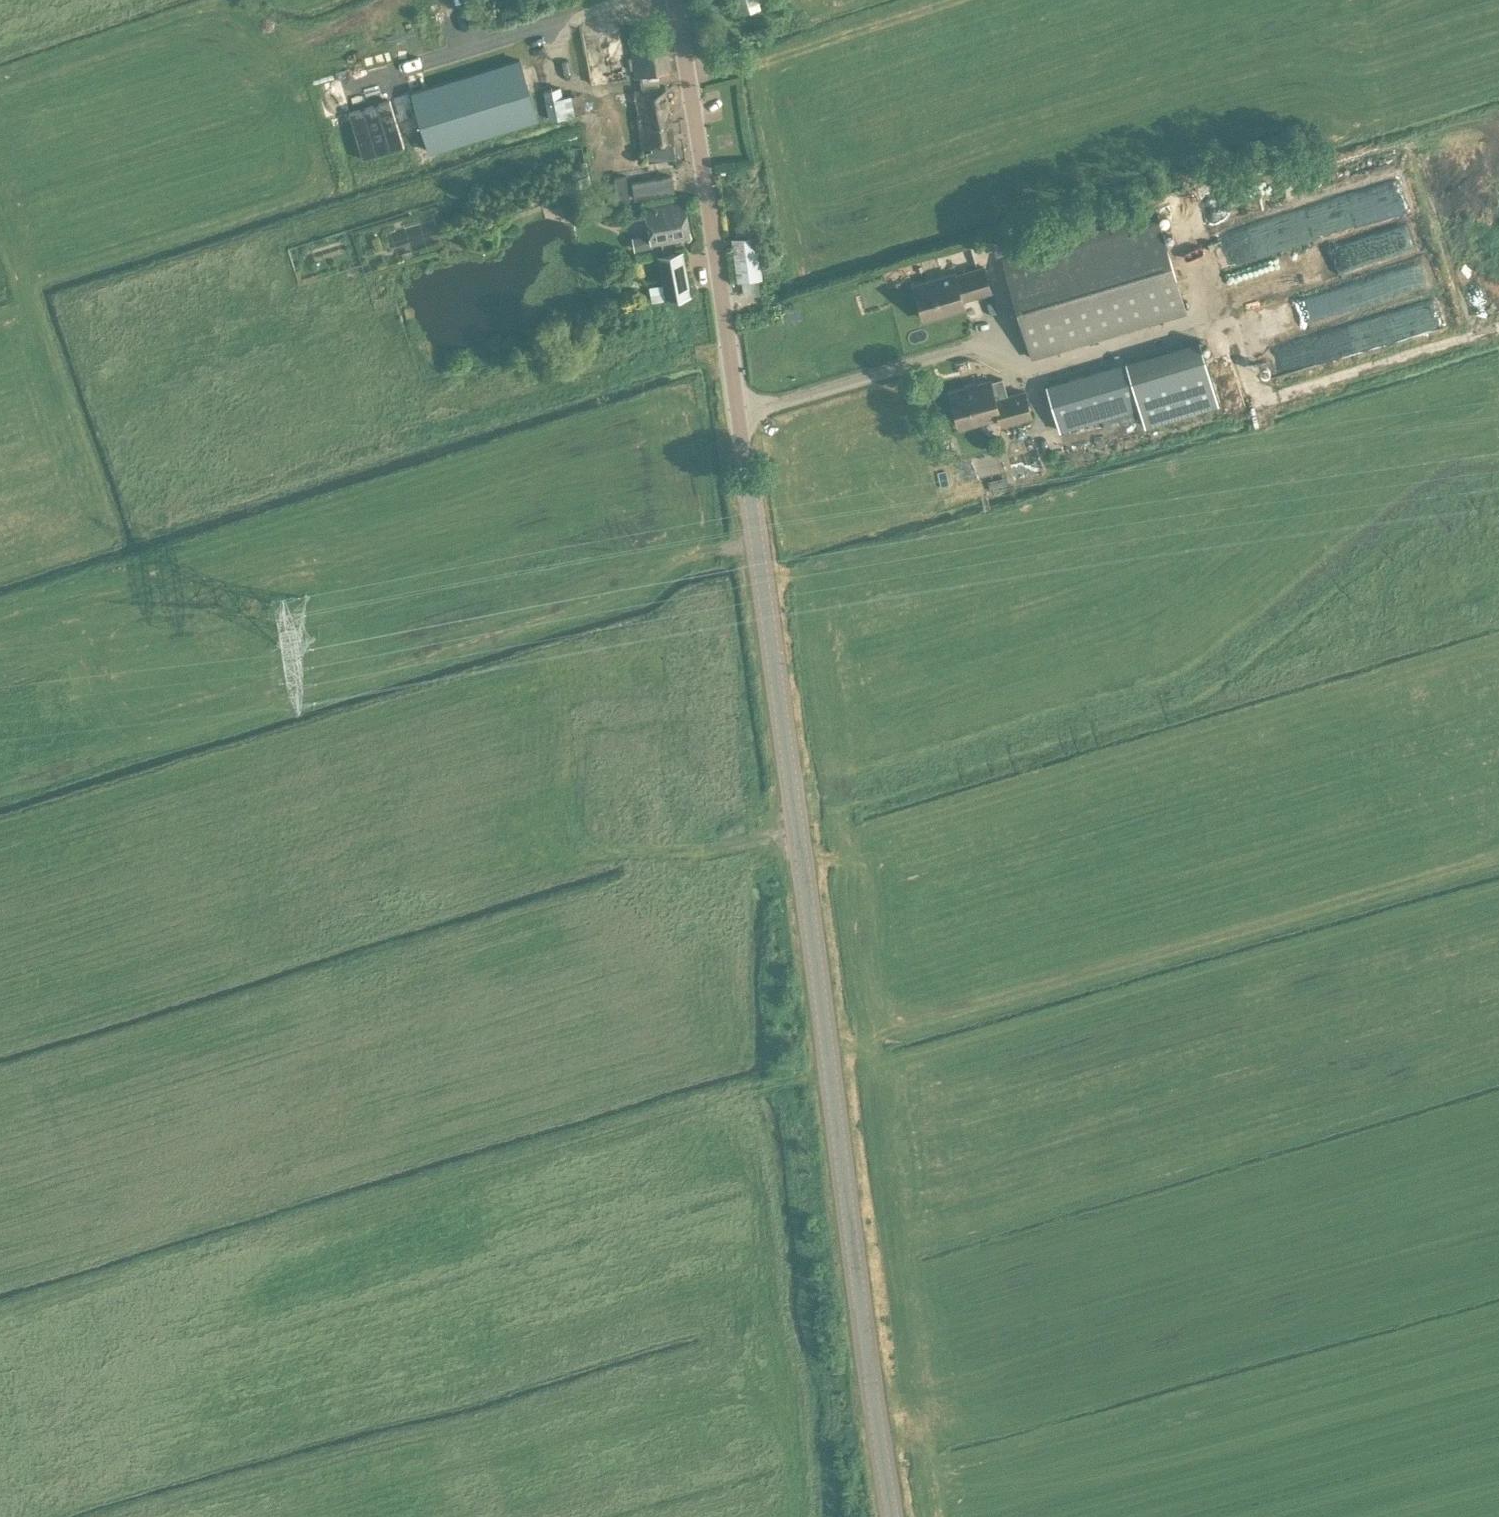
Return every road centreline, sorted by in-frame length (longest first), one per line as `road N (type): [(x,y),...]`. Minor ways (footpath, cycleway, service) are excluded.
road 1 (tertiary): [(894,1516),(673,0)]
road 2 (track): [(1264,400),(1498,329)]

